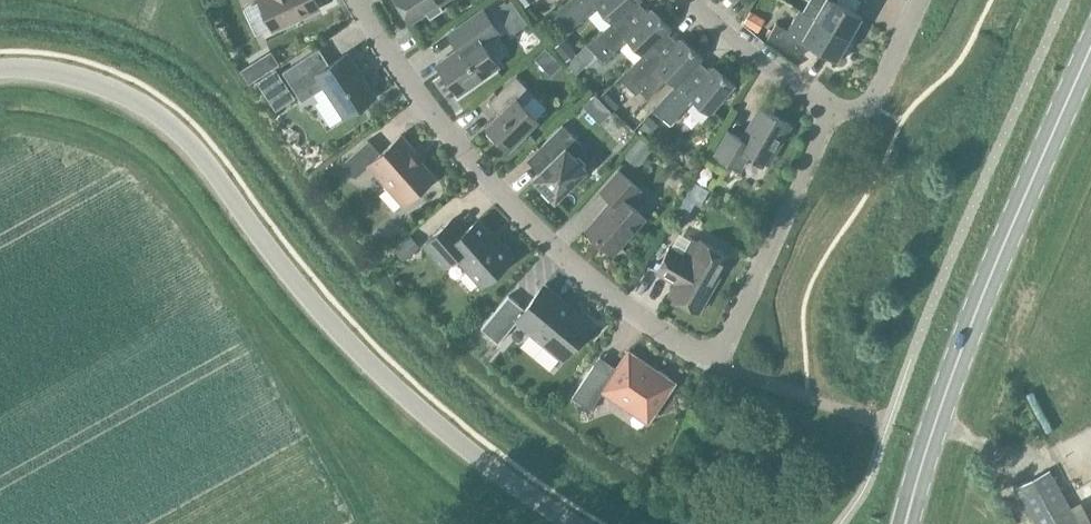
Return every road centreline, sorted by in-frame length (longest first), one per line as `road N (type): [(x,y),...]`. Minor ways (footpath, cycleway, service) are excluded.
road 1 (unclassified): [(0,68),(86,77),(176,132),(326,320),(455,442),(571,523)]
road 2 (residential): [(714,359),(649,322),(506,196),(420,101),(353,0)]
road 3 (secondary): [(906,523),(928,444),(994,275),(1090,57)]
road 4 (residential): [(714,359),(832,109)]
road 5 (residential): [(832,109),(734,40),(695,0)]
road 6 (residential): [(832,109),(858,116),(915,0)]

